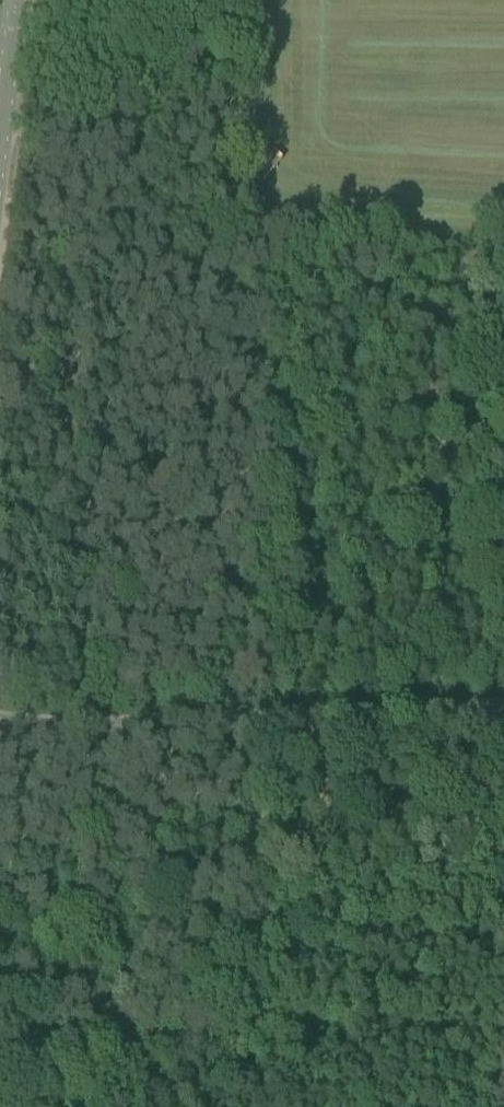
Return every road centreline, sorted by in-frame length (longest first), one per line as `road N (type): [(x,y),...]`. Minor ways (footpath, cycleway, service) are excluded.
road 1 (unclassified): [(0,715),(503,710)]
road 2 (tertiary): [(0,137),(16,0)]

